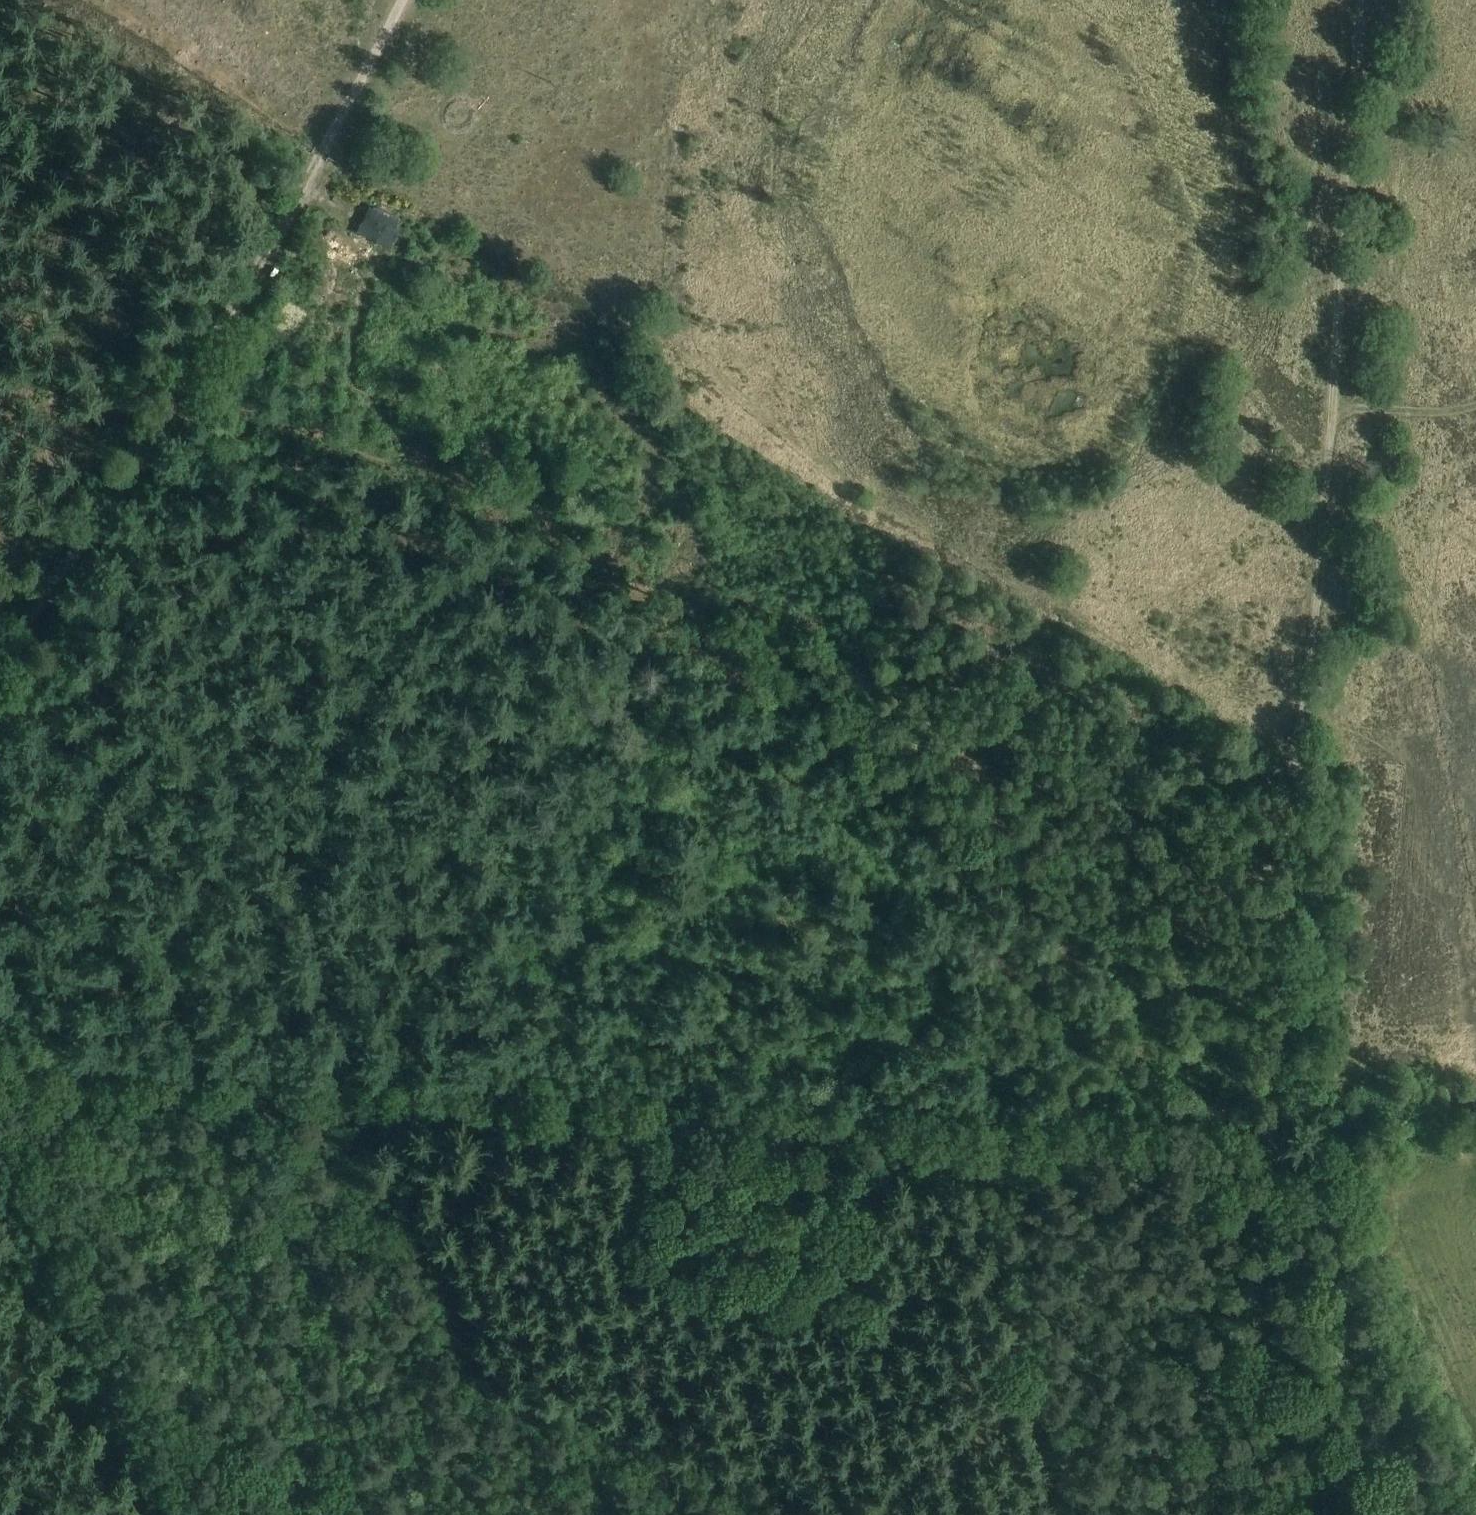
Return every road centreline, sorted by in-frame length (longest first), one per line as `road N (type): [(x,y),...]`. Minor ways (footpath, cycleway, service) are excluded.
road 1 (track): [(1363,0),(1264,1166)]
road 2 (track): [(397,0),(271,245),(202,359),(127,474),(0,640)]

